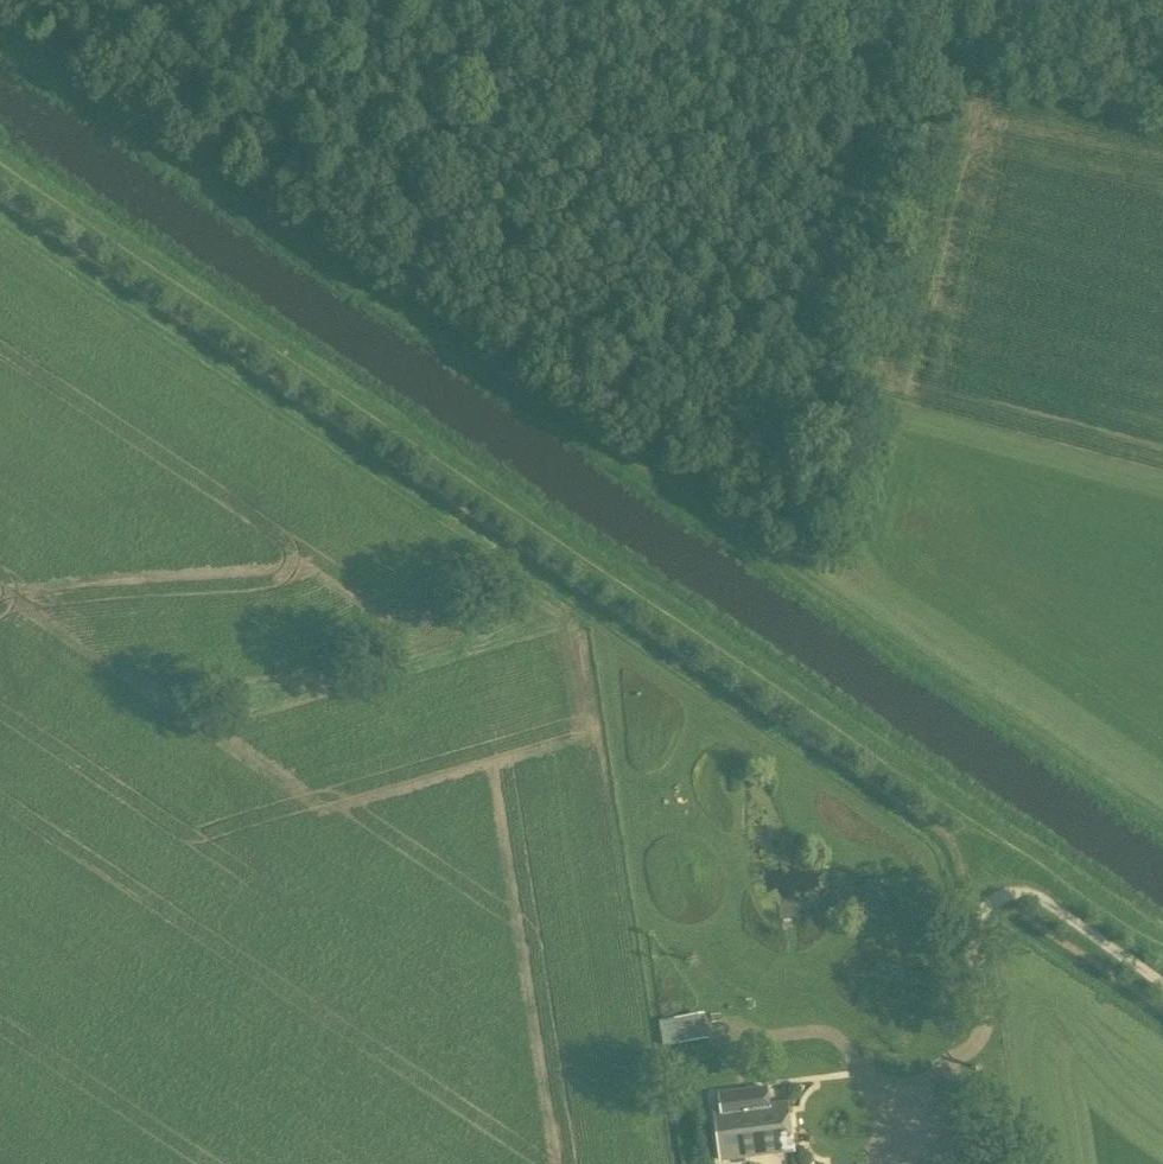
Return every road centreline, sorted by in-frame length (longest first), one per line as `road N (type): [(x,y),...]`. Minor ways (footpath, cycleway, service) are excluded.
road 1 (track): [(1162,982),(1040,900),(1006,894),(984,905),(972,924),(982,1020),(955,1058)]
road 2 (track): [(1162,60),(862,0)]

